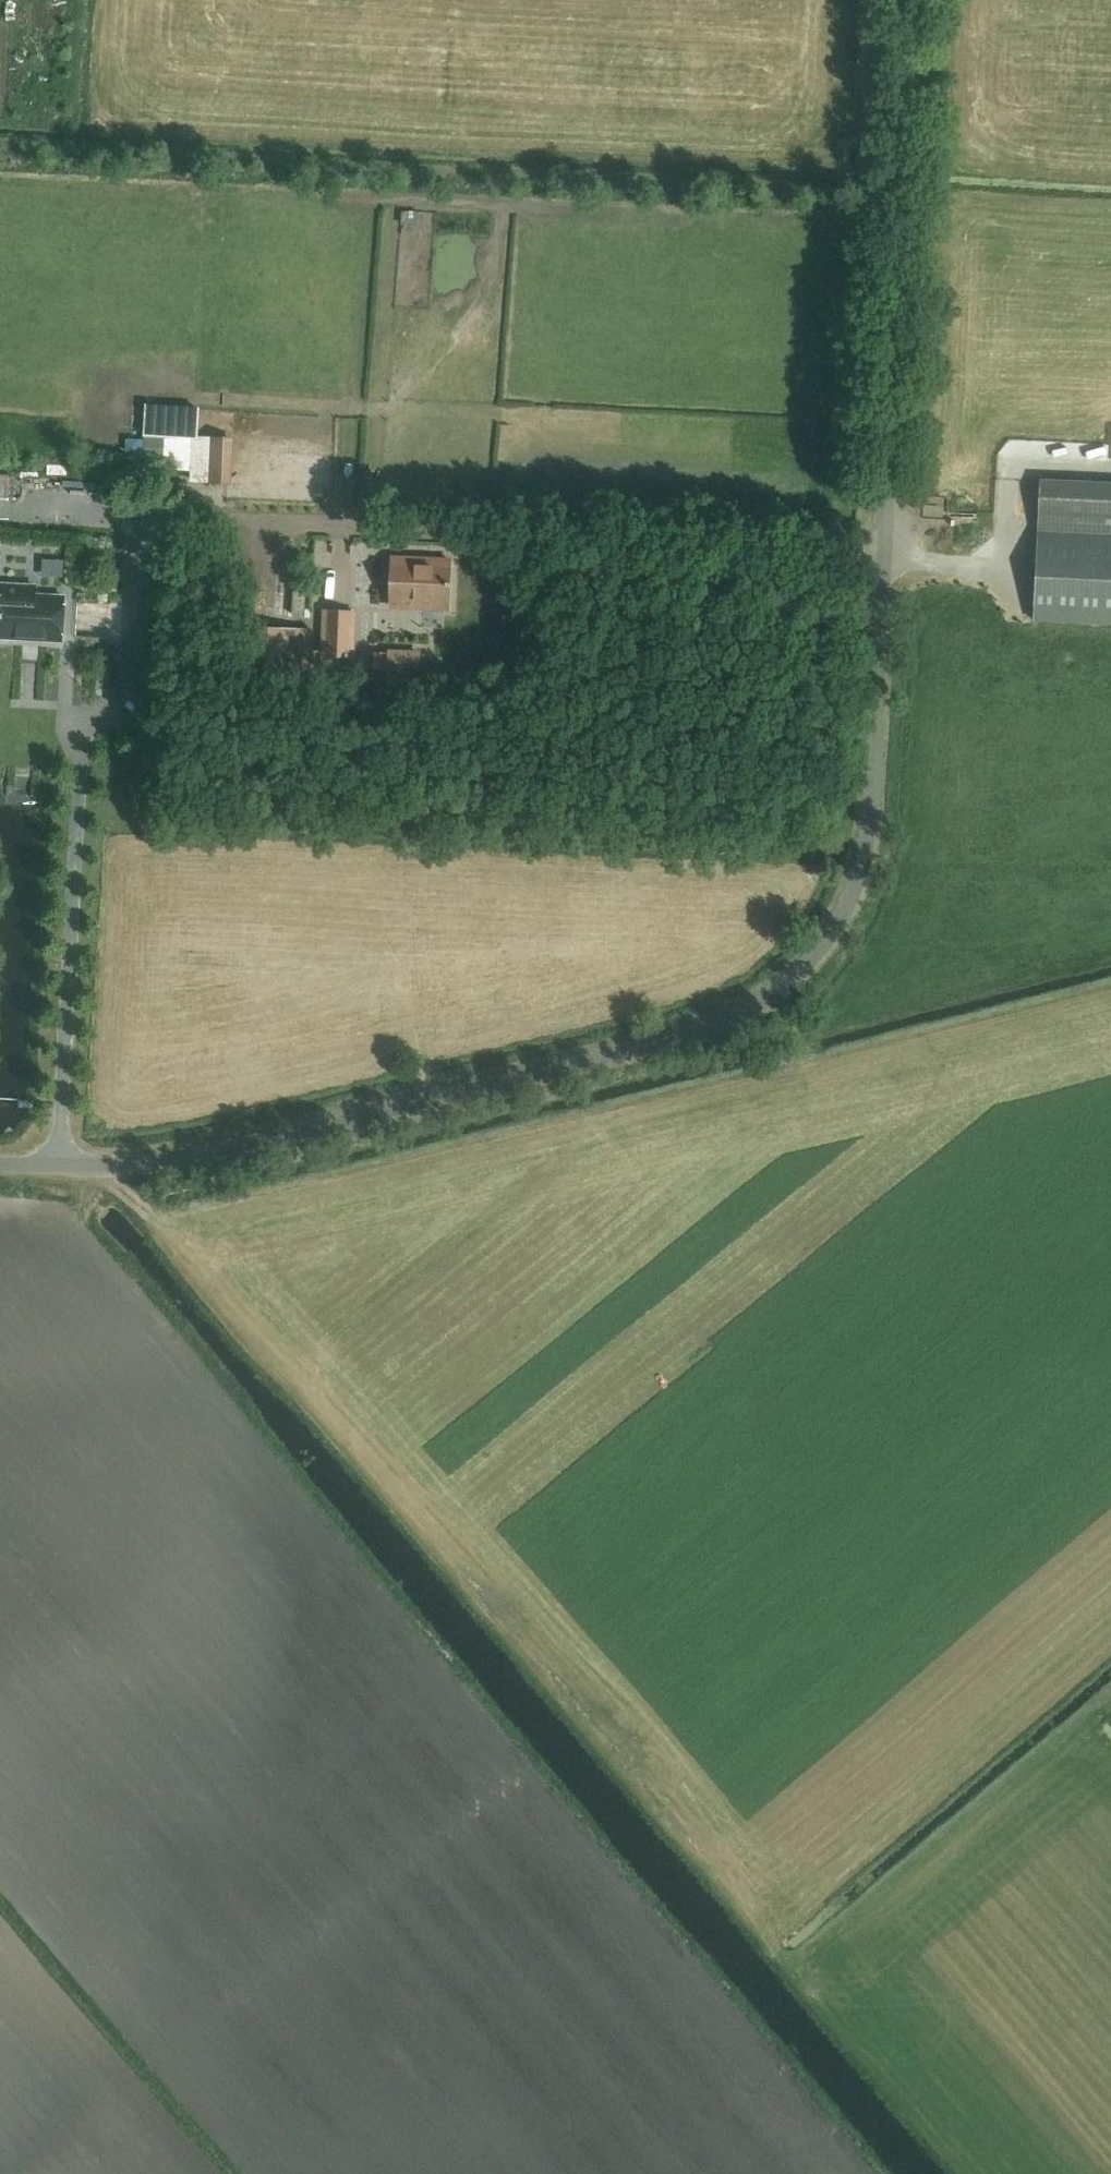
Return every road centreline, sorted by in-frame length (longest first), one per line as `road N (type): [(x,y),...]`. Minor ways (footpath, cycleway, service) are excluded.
road 1 (unclassified): [(0,1162),(176,1156),(667,1040),(718,1022),(811,960),(839,921),(867,849),(913,0)]

